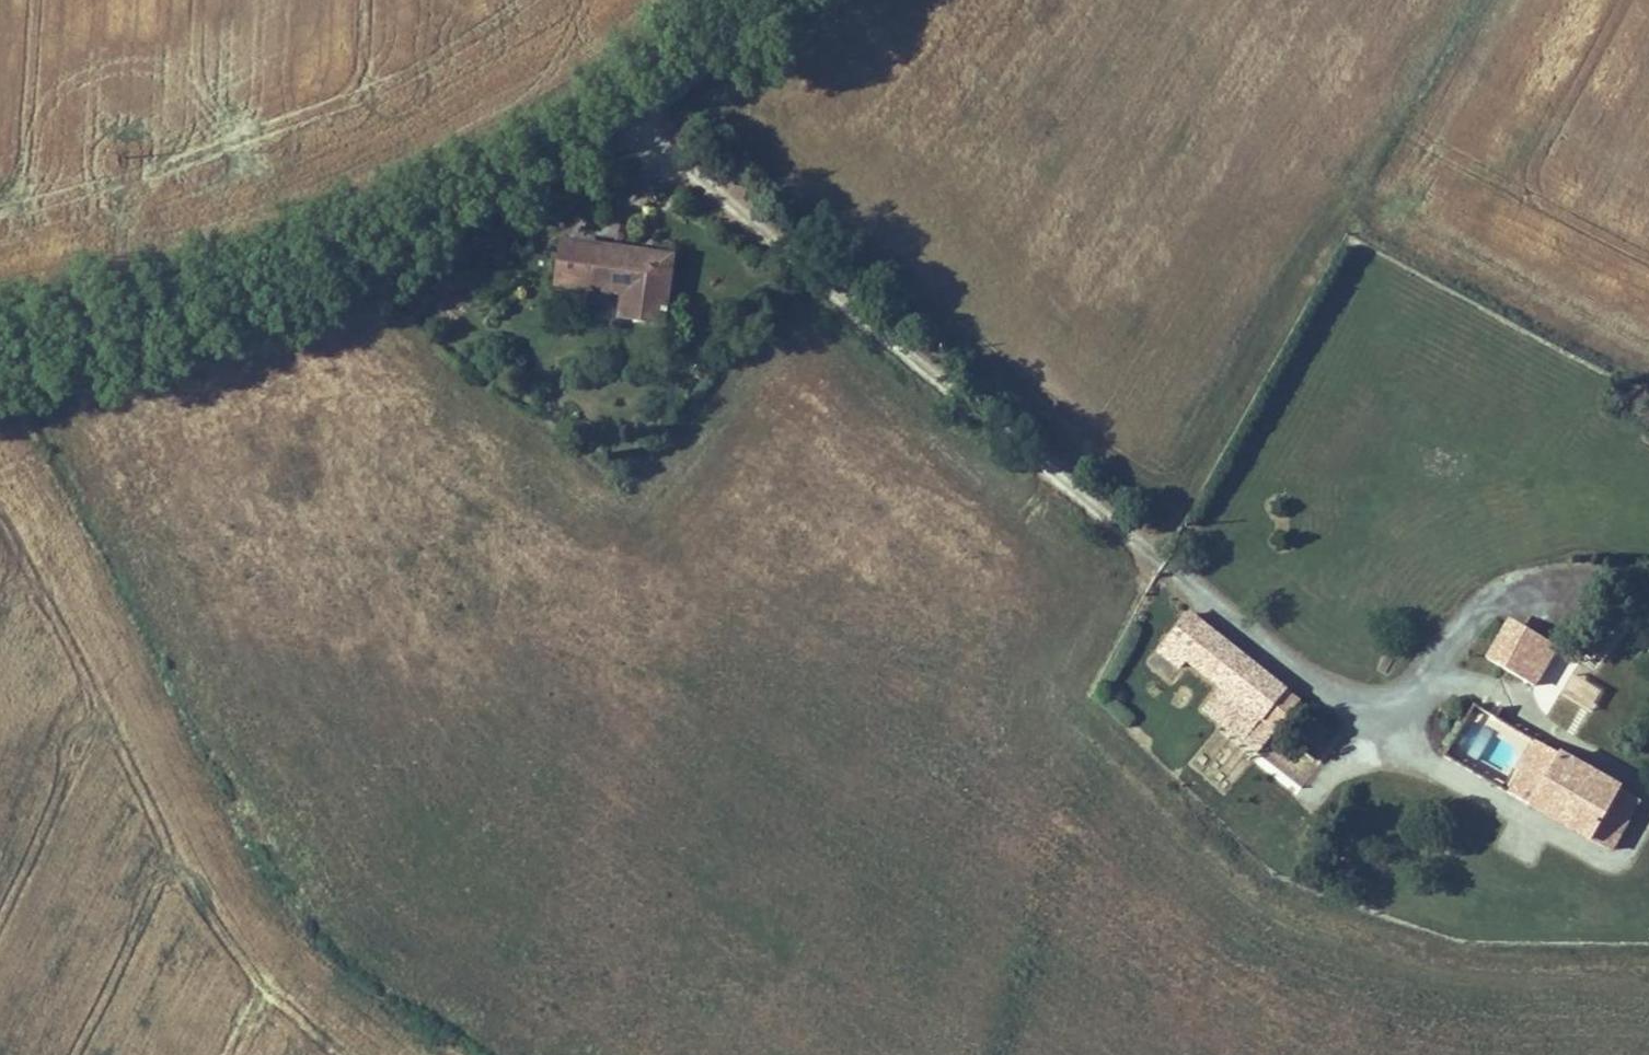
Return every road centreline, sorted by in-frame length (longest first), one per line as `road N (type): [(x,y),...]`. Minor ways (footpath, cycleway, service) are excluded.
road 1 (unclassified): [(651,131),(1041,464),(1375,716)]
road 2 (secondary): [(0,355),(131,334),(492,223),(651,131)]
road 3 (secondary): [(651,131),(809,0)]

